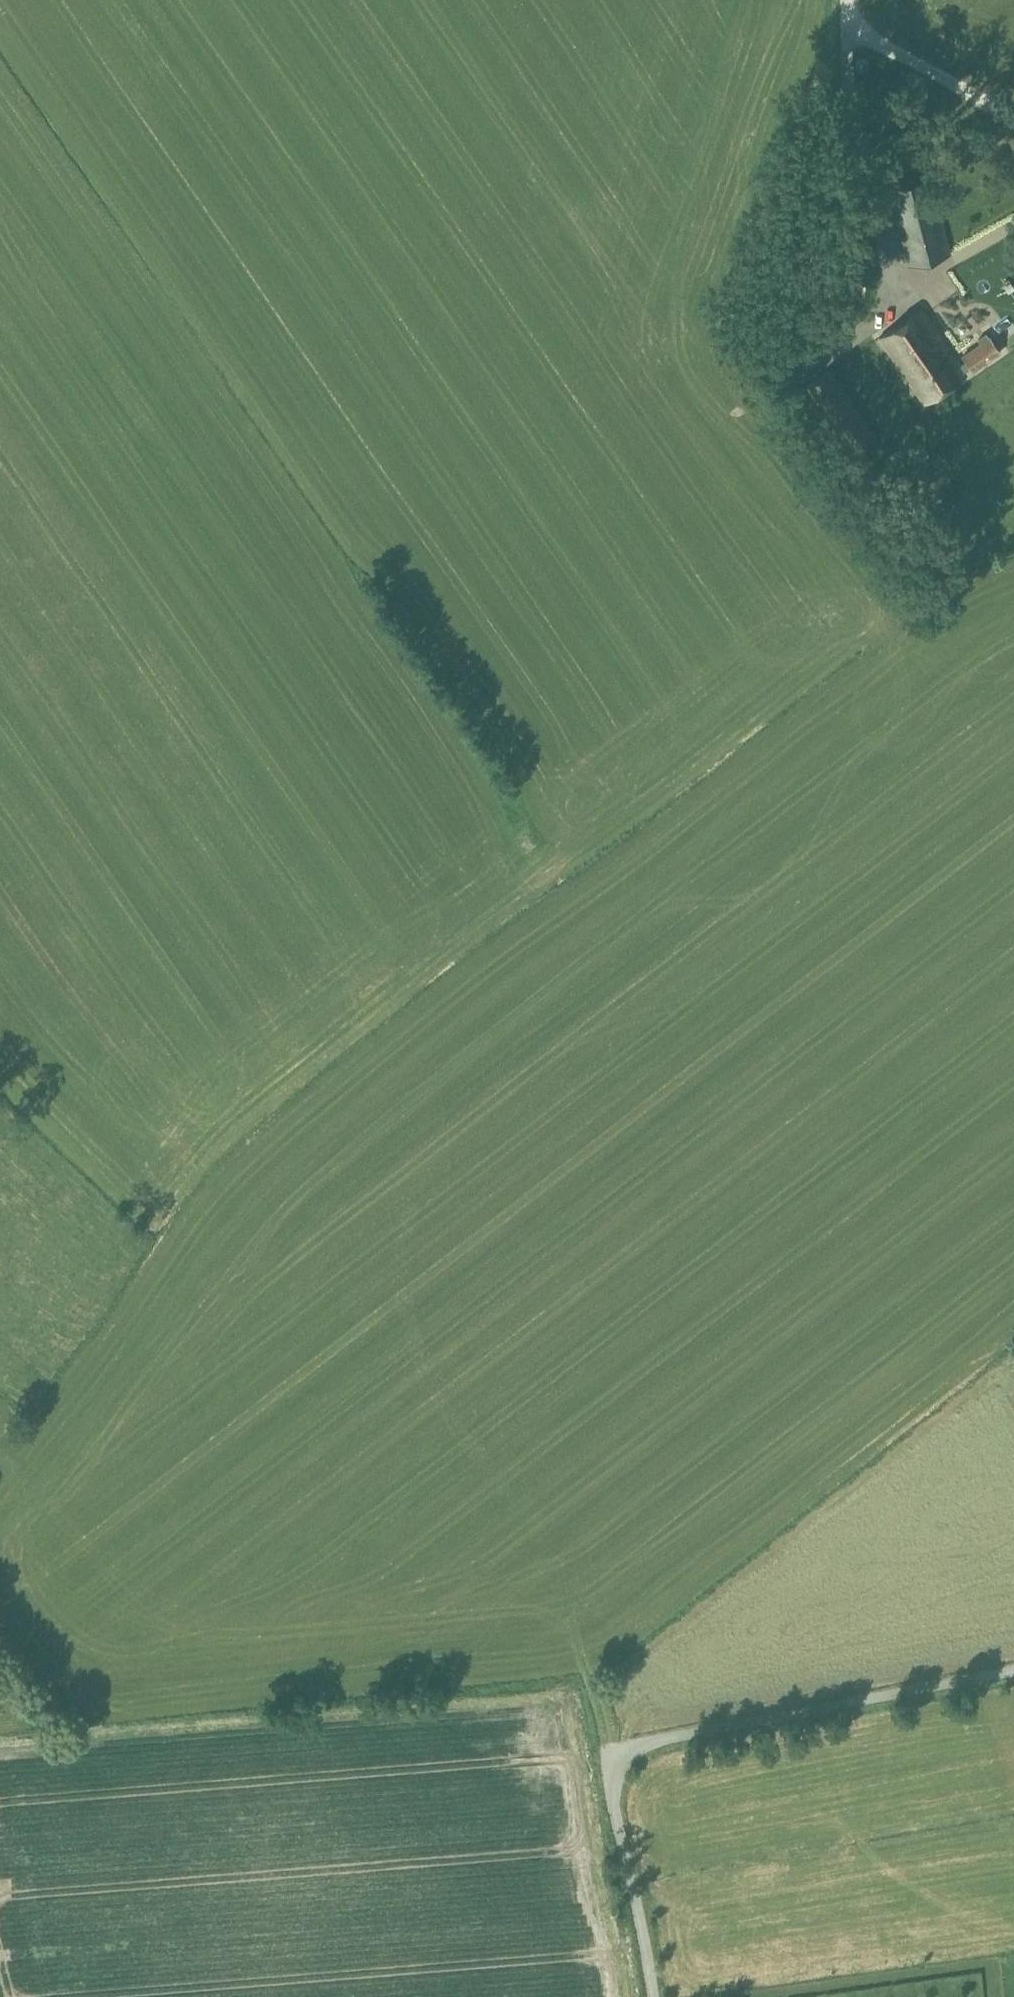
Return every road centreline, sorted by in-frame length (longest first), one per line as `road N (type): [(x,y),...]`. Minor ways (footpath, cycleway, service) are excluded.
road 1 (residential): [(653,1996),(614,1787),(626,1756),(662,1741),(1013,1671)]

